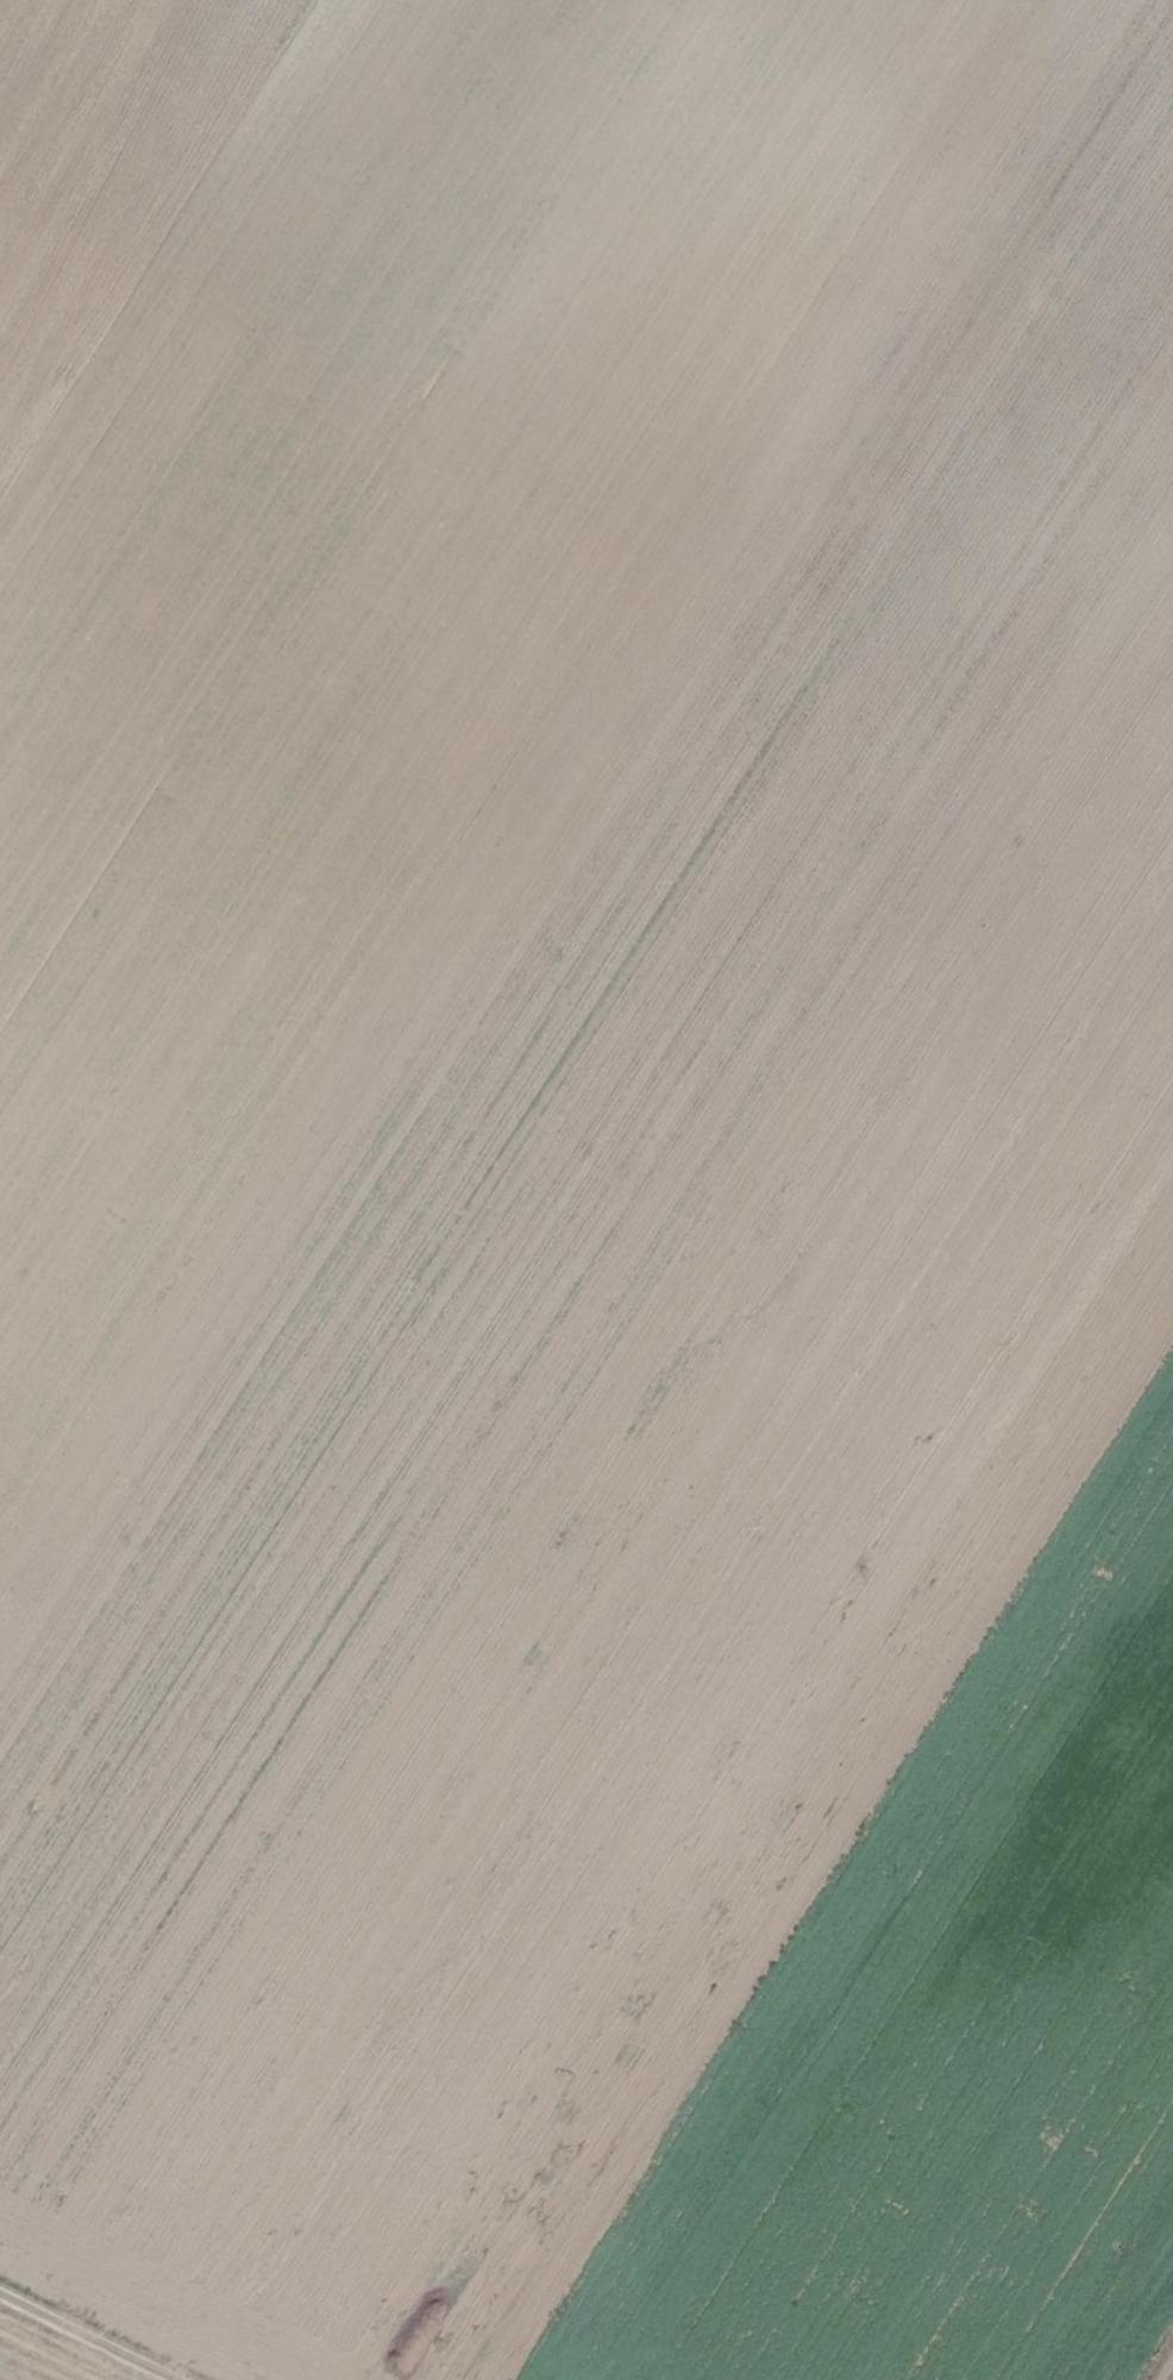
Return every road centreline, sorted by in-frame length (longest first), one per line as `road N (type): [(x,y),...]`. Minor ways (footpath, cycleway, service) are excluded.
road 1 (track): [(154,2379),(0,2307)]

